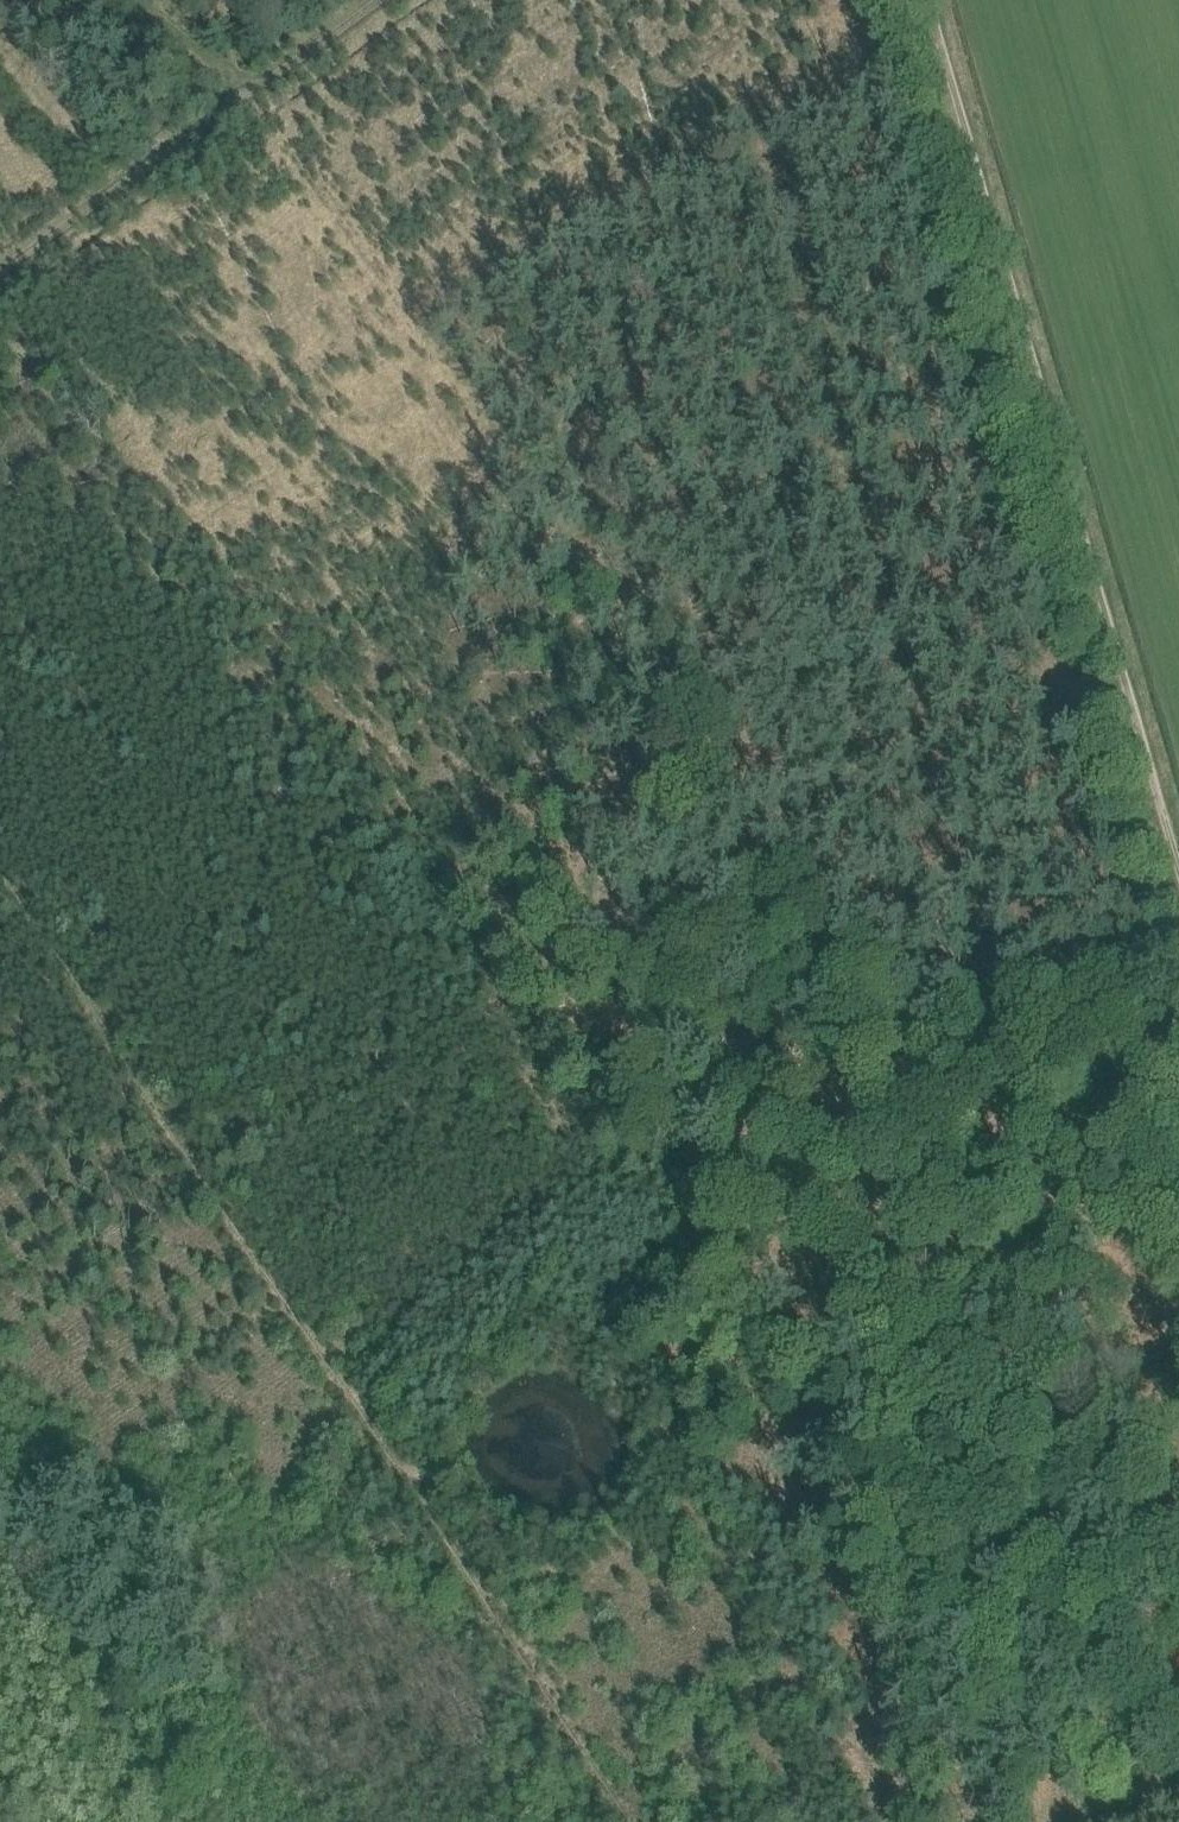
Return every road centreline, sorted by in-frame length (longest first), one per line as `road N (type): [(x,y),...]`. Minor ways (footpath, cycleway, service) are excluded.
road 1 (track): [(927,0),(1178,861)]
road 2 (track): [(0,259),(361,0)]
road 3 (track): [(159,0),(255,75)]

